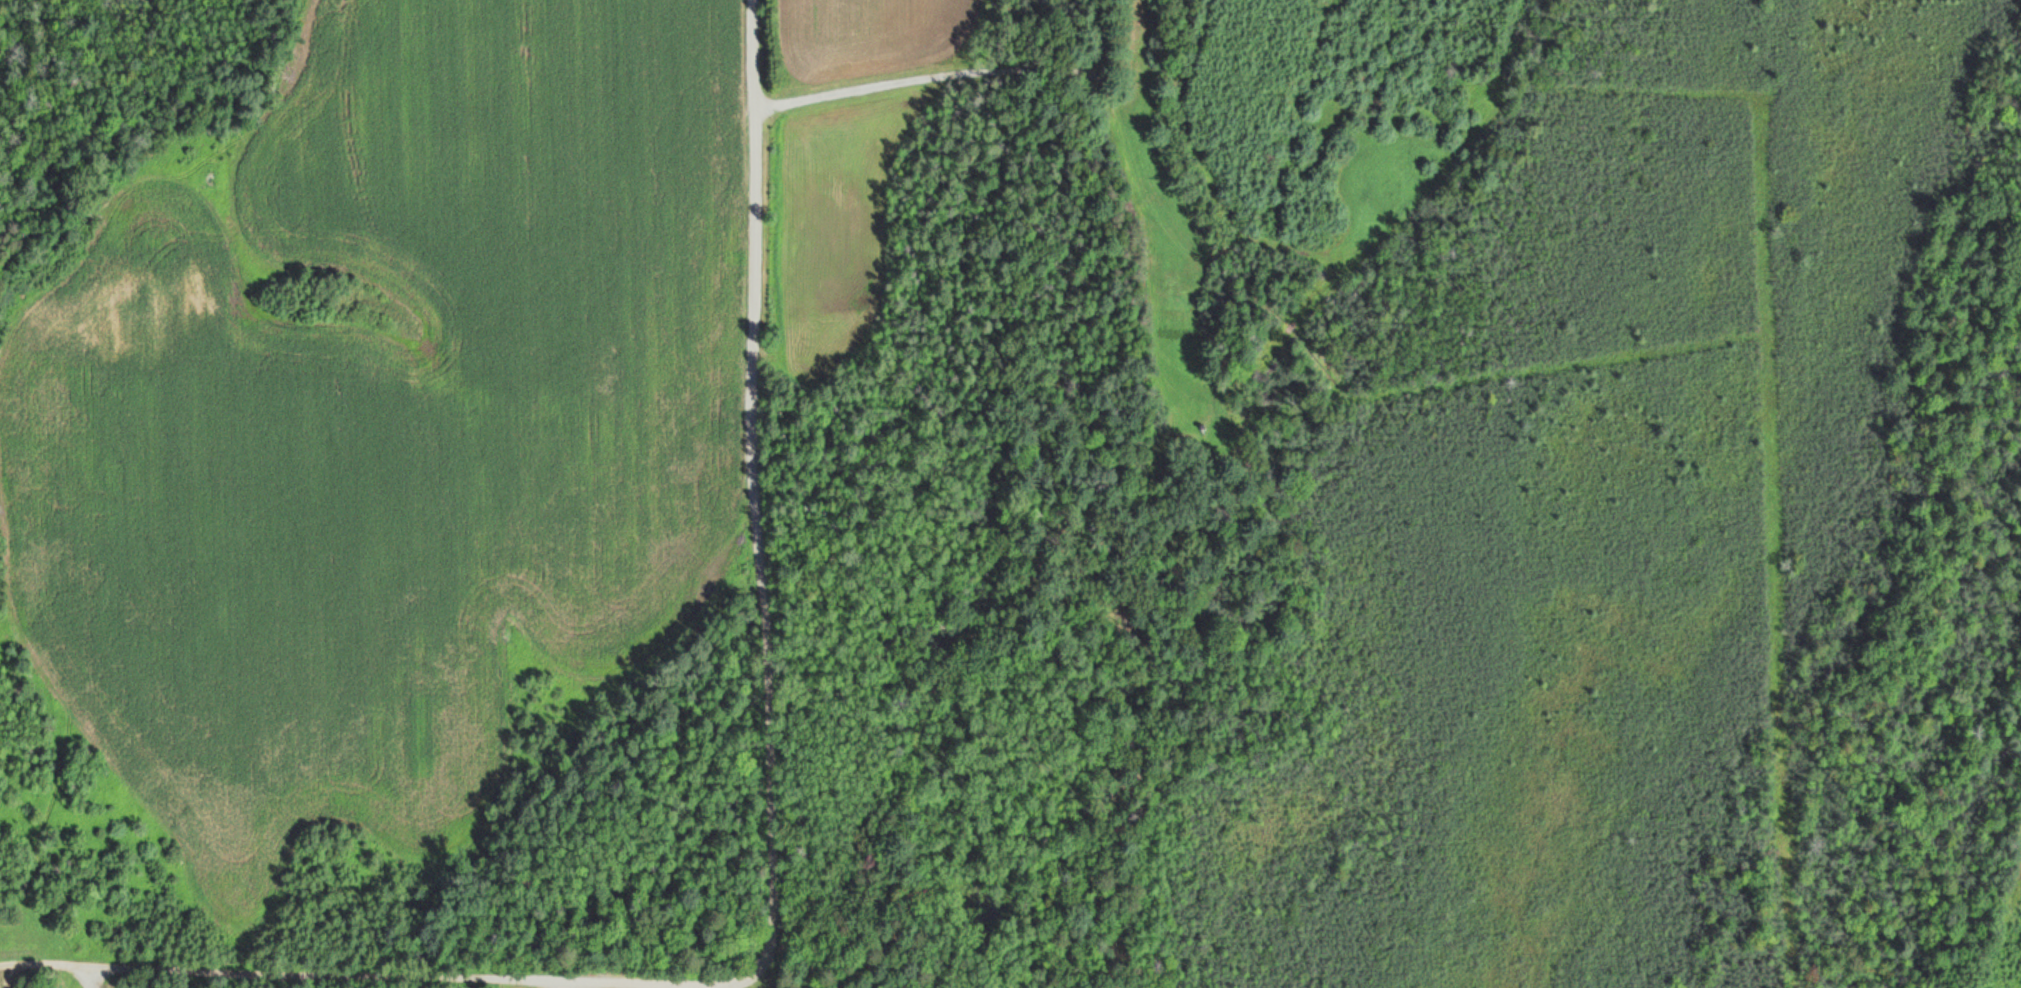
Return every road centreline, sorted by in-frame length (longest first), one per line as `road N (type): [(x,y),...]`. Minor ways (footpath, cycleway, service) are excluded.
road 1 (track): [(751,0),(768,943),(757,975),(732,983),(0,965)]

